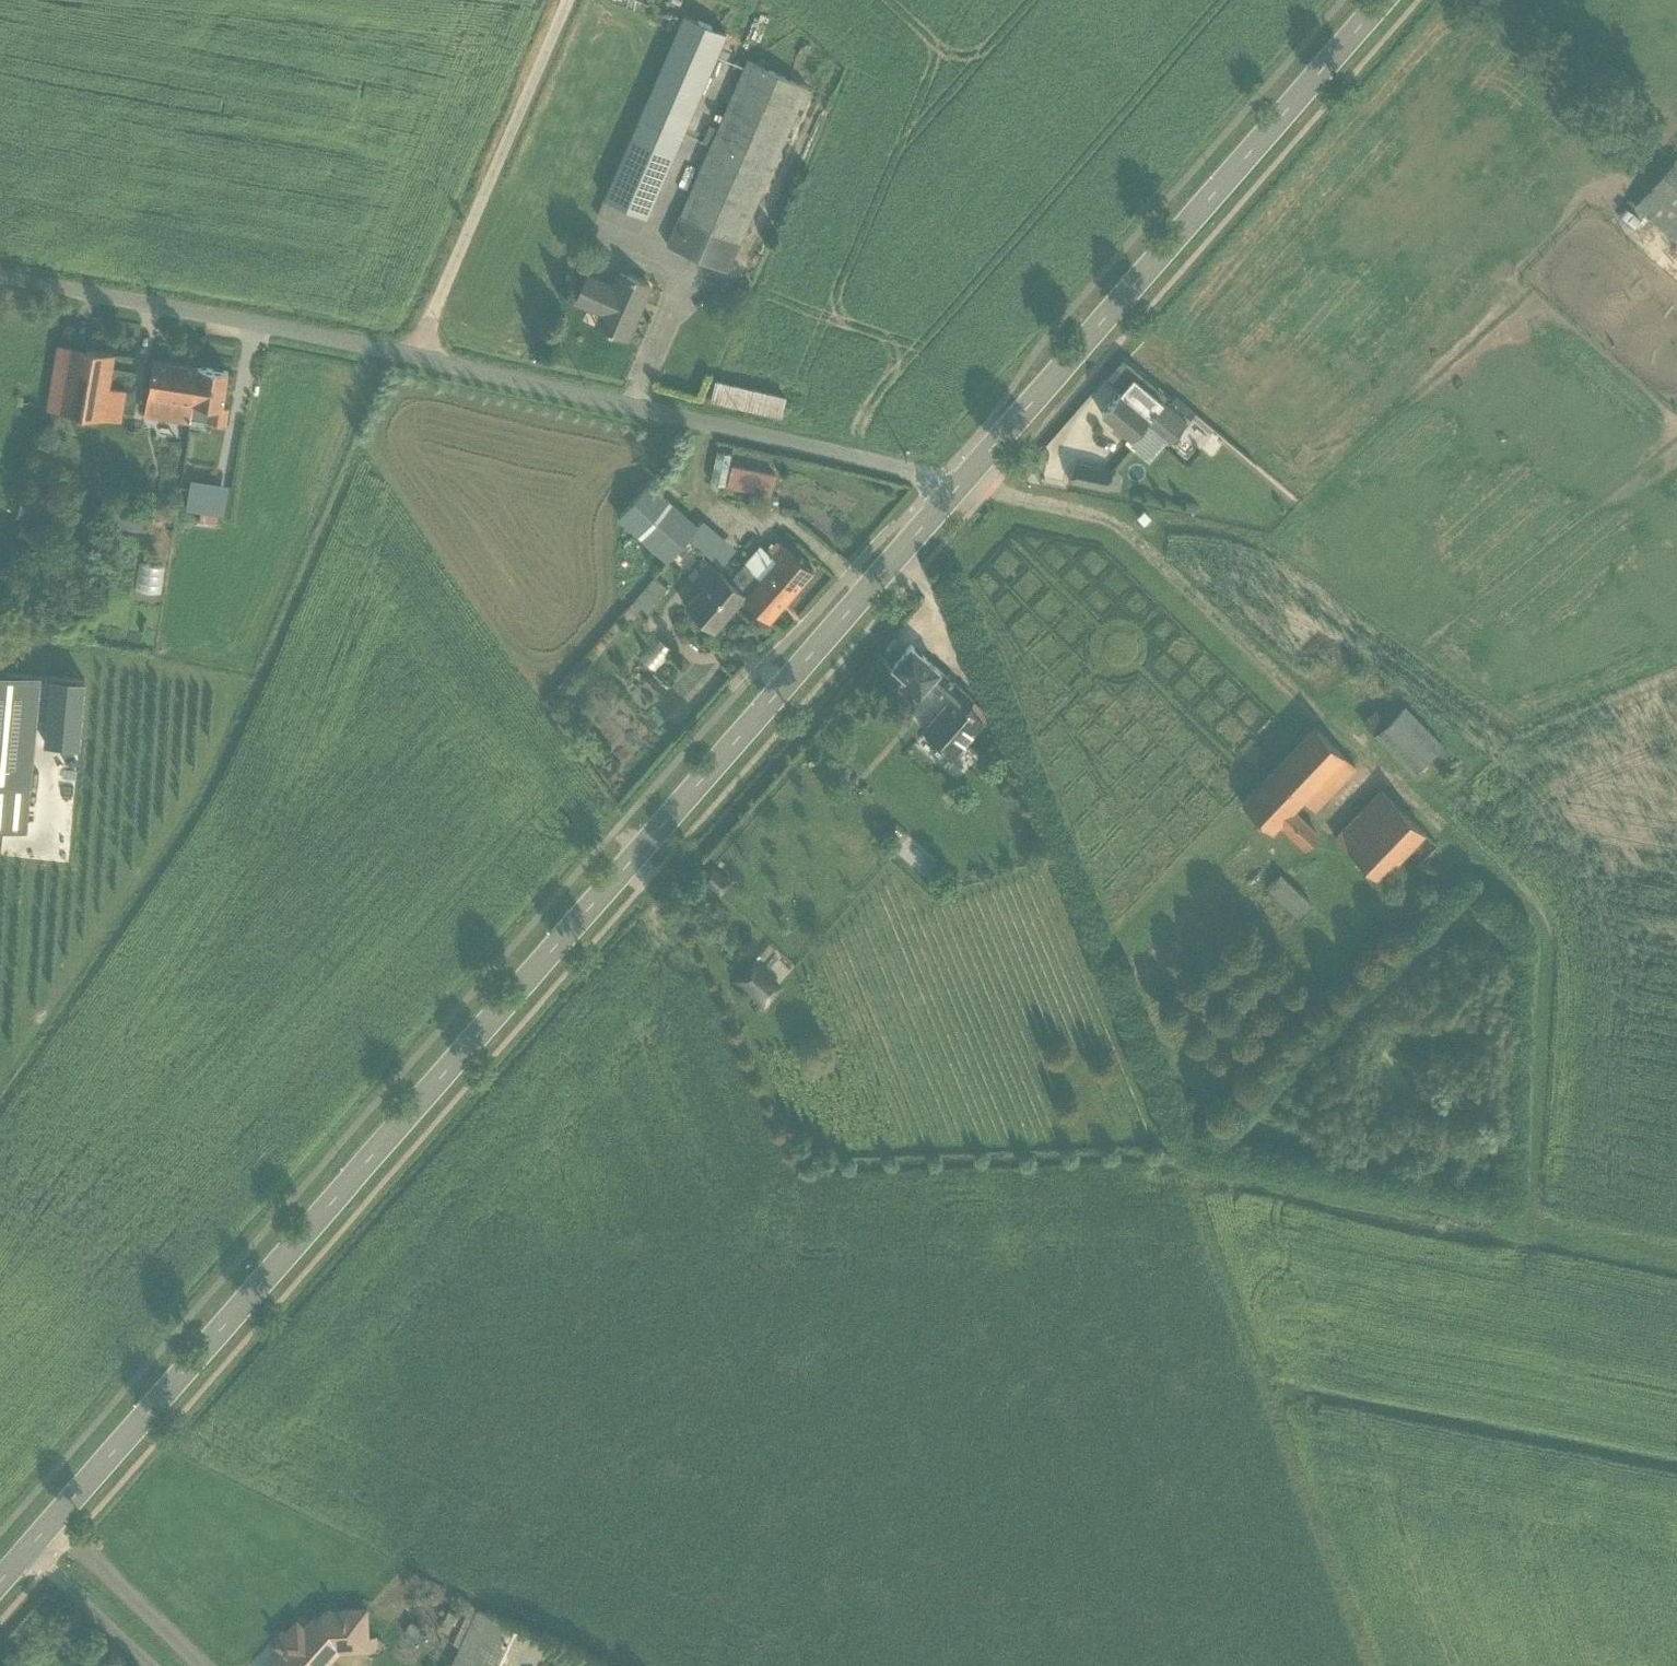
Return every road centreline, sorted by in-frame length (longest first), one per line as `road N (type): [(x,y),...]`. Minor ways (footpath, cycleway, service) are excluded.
road 1 (primary): [(967,477),(25,1546)]
road 2 (primary): [(1376,0),(967,477)]
road 3 (unclassified): [(942,471),(411,352)]
road 4 (unclassified): [(411,352),(0,272)]
road 5 (unclassified): [(565,0),(411,352)]
road 6 (residential): [(25,1546),(160,1665)]

